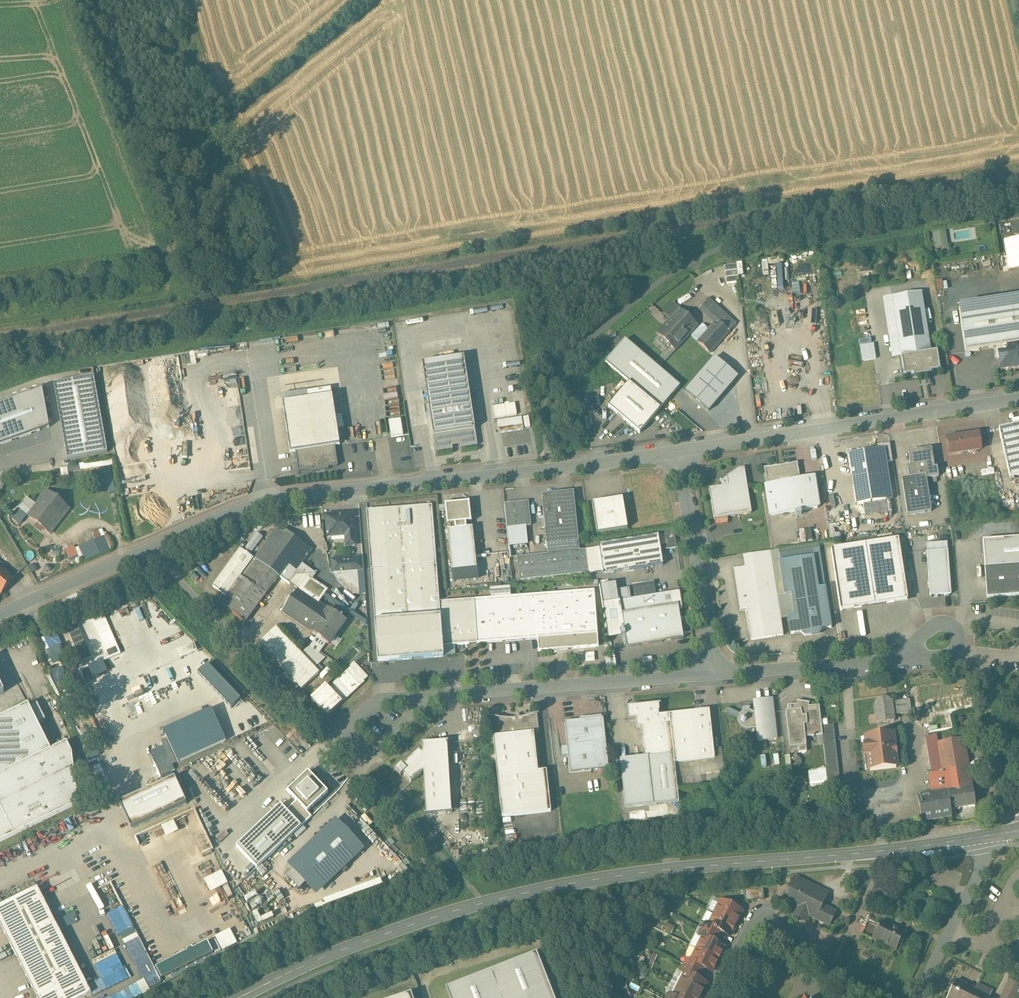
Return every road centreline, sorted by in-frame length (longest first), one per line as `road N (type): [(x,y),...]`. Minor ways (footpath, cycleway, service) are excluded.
road 1 (tertiary): [(981,836),(651,872),(485,903),(356,944),(240,997)]
road 2 (residential): [(683,451),(255,503),(0,611)]
road 3 (residential): [(1018,399),(683,451)]
road 4 (unclassified): [(713,674),(430,696)]
road 5 (unclassified): [(683,451),(713,674)]
road 6 (track): [(0,318),(146,295),(164,289),(166,269)]
road 7 (unclassified): [(713,674),(890,662)]
road 8 (residential): [(917,997),(981,865),(981,836)]
road 9 (unclassified): [(430,696),(374,753),(363,753),(350,746),(349,734),(385,698)]
road 10 (unclassified): [(890,662),(936,659),(959,648),(960,633),(947,624),(927,630)]

